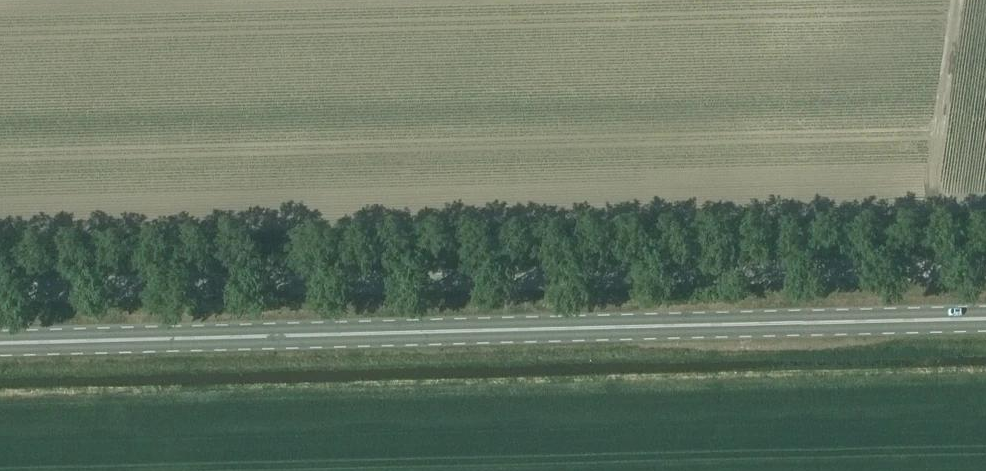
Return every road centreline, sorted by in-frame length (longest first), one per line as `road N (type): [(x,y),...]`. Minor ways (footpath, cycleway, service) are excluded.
road 1 (secondary): [(985,318),(0,343)]
road 2 (unclassified): [(0,294),(985,270)]

